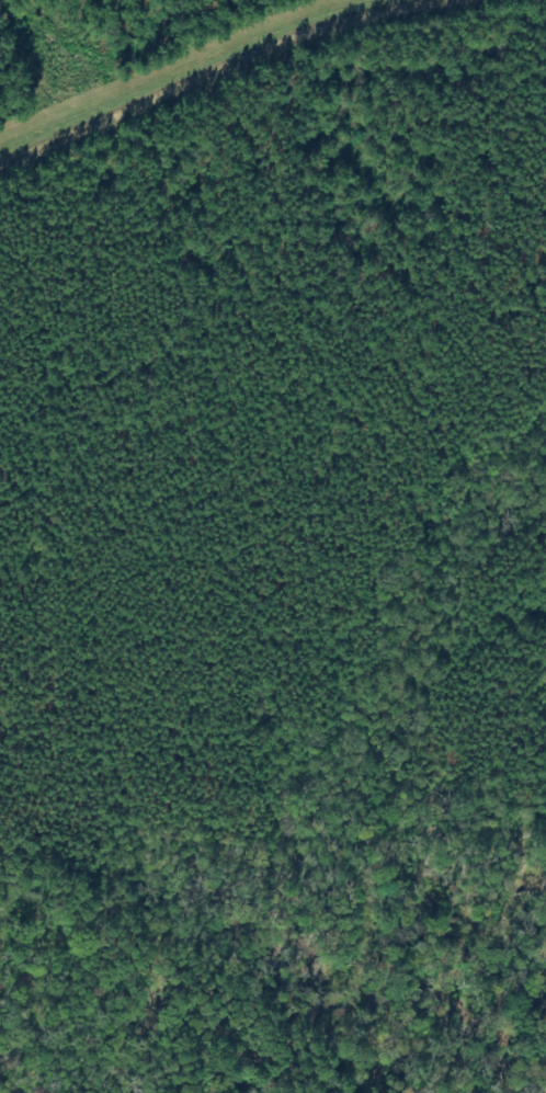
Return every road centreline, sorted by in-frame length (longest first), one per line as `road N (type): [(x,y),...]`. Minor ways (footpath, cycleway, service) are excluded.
road 1 (residential): [(545,7),(388,34),(0,184)]

